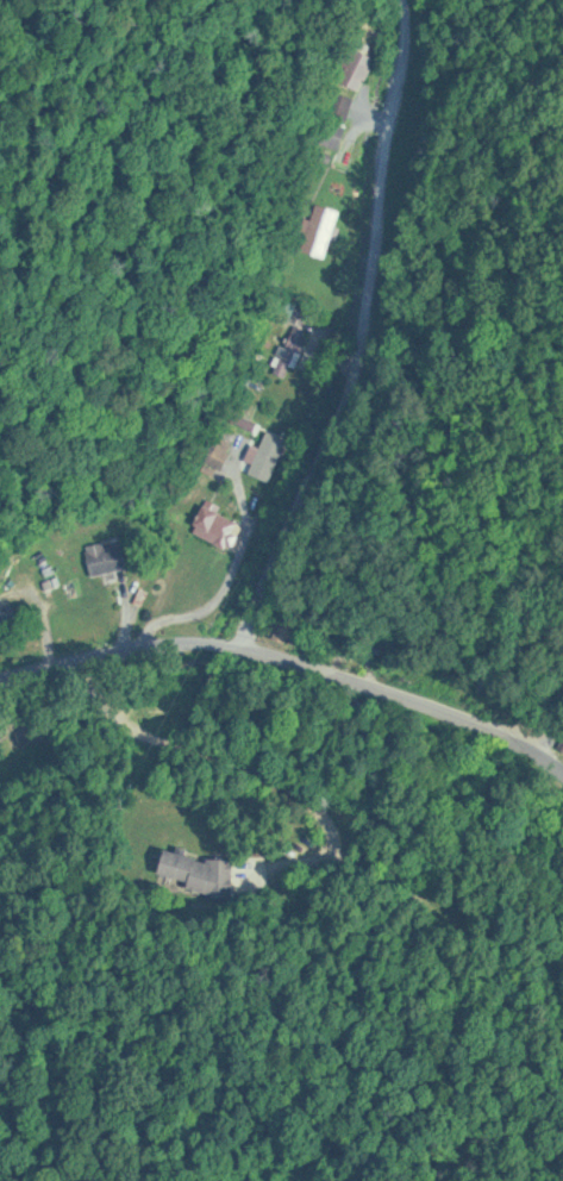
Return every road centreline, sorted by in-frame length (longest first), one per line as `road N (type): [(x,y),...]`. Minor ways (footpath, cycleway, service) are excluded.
road 1 (residential): [(236,645),(356,356),(396,77),(398,0)]
road 2 (residential): [(219,644),(425,698),(523,737),(562,763)]
road 3 (residential): [(0,675),(194,643)]

